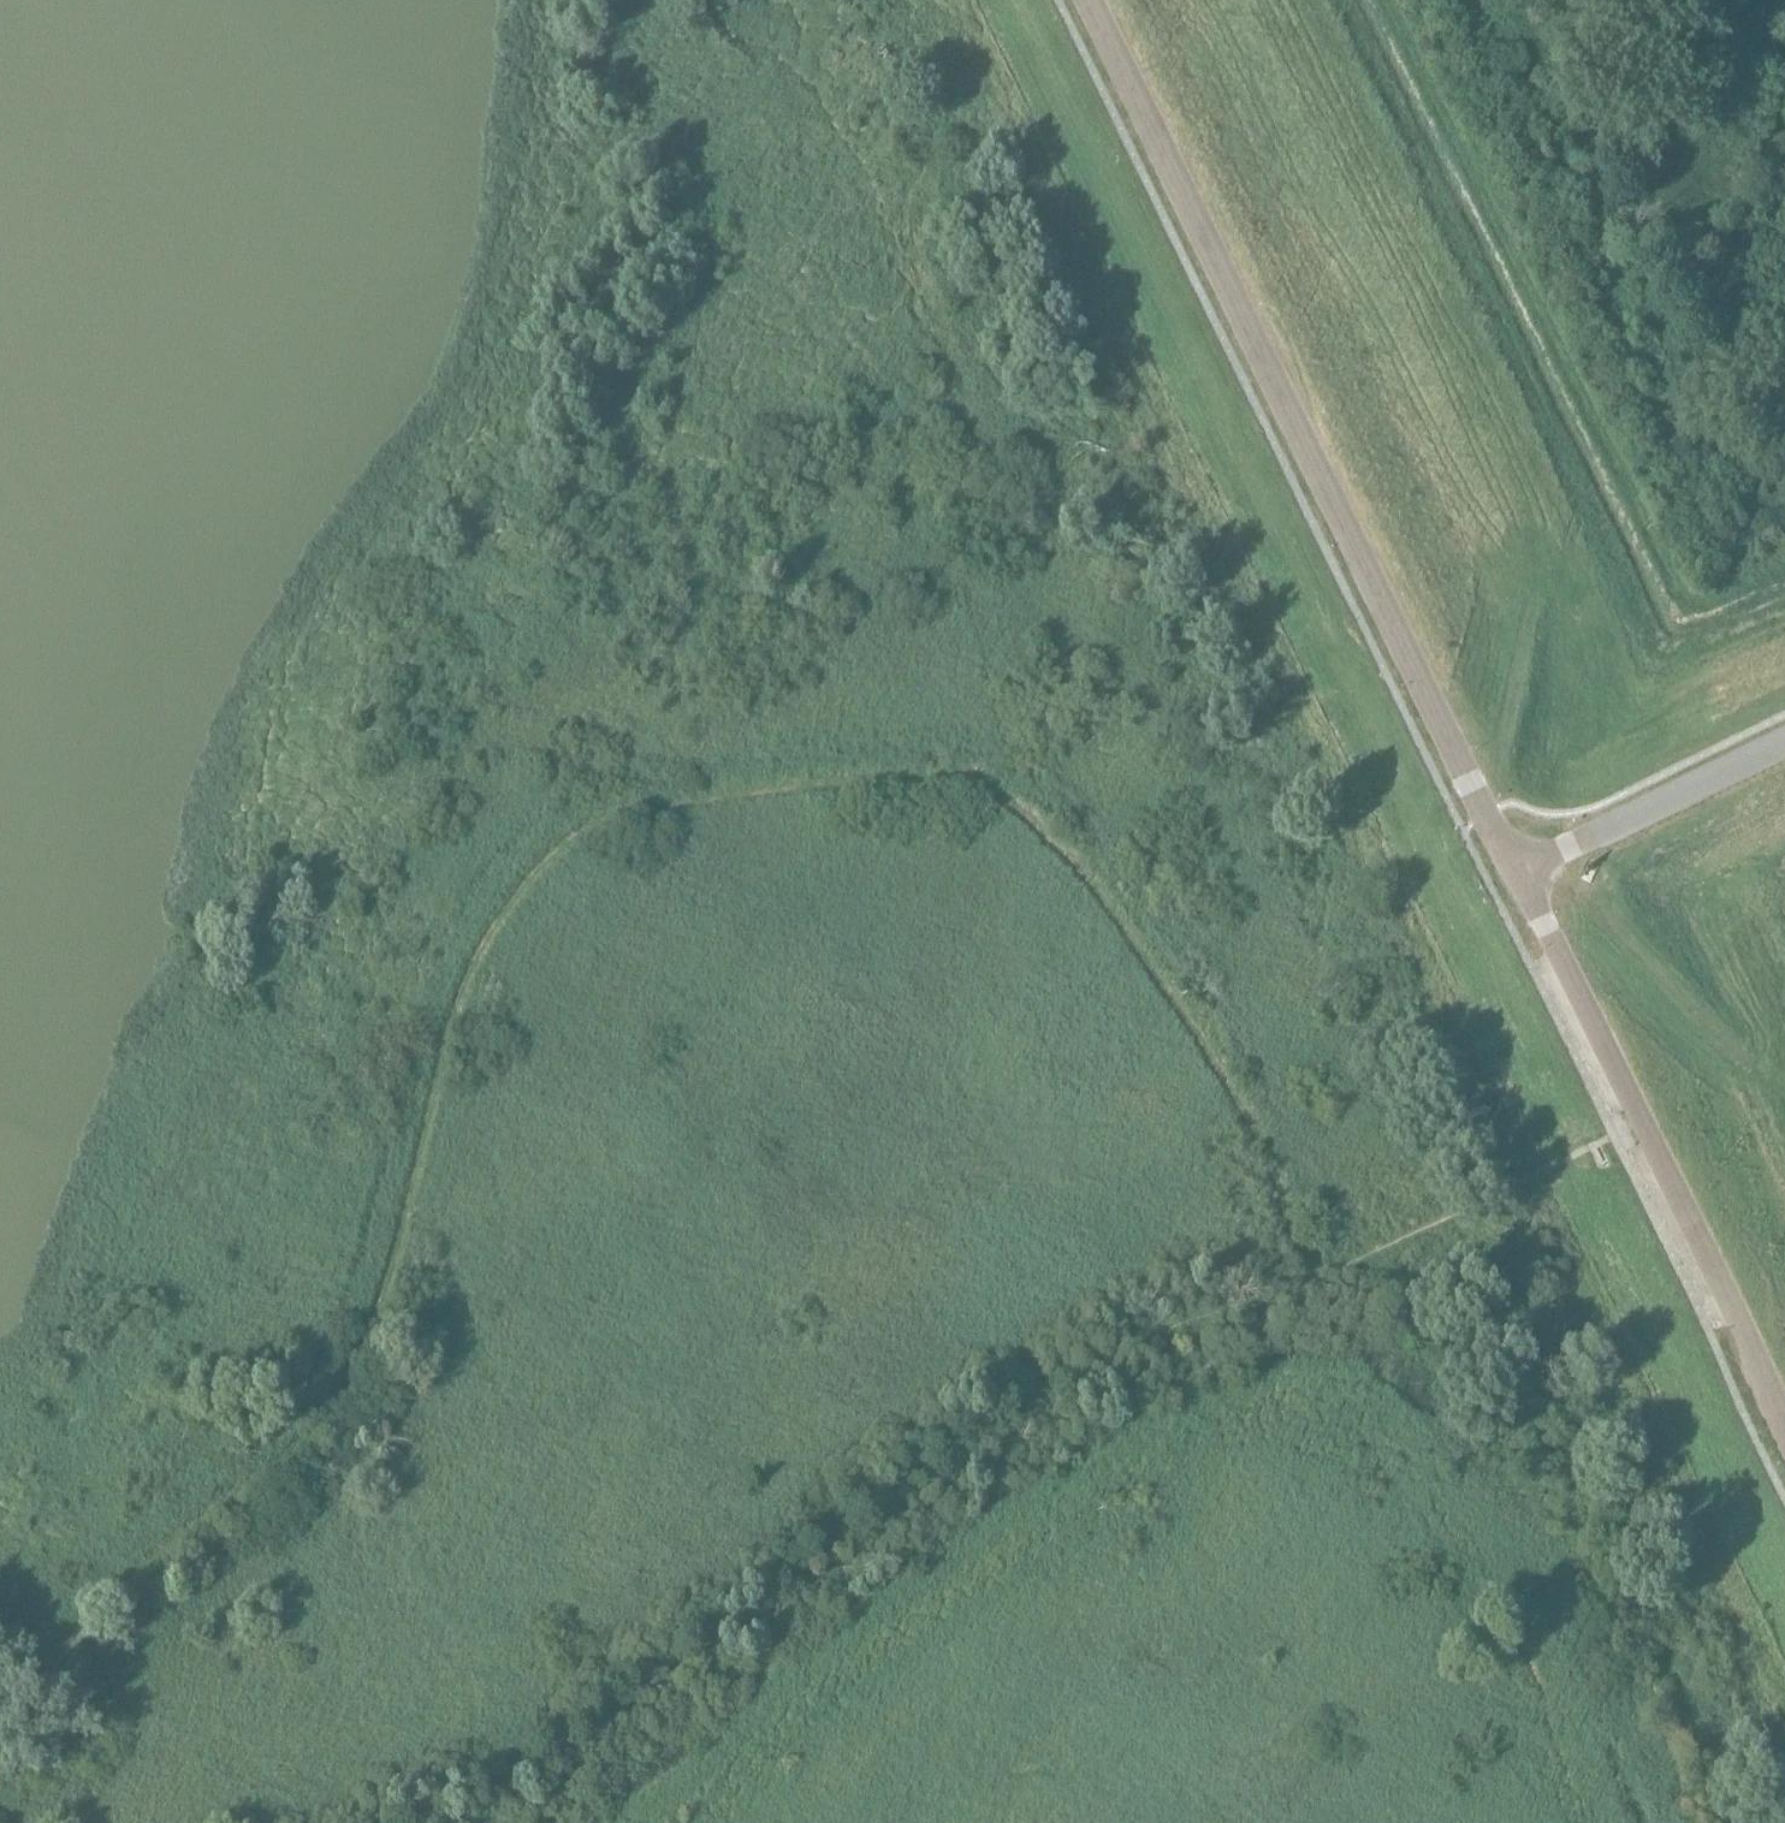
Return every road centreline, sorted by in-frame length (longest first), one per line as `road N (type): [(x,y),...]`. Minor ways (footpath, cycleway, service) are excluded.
road 1 (tertiary): [(1518,871),(1090,0)]
road 2 (tertiary): [(1784,1414),(1518,871)]
road 3 (tertiary): [(1518,871),(1784,742)]

